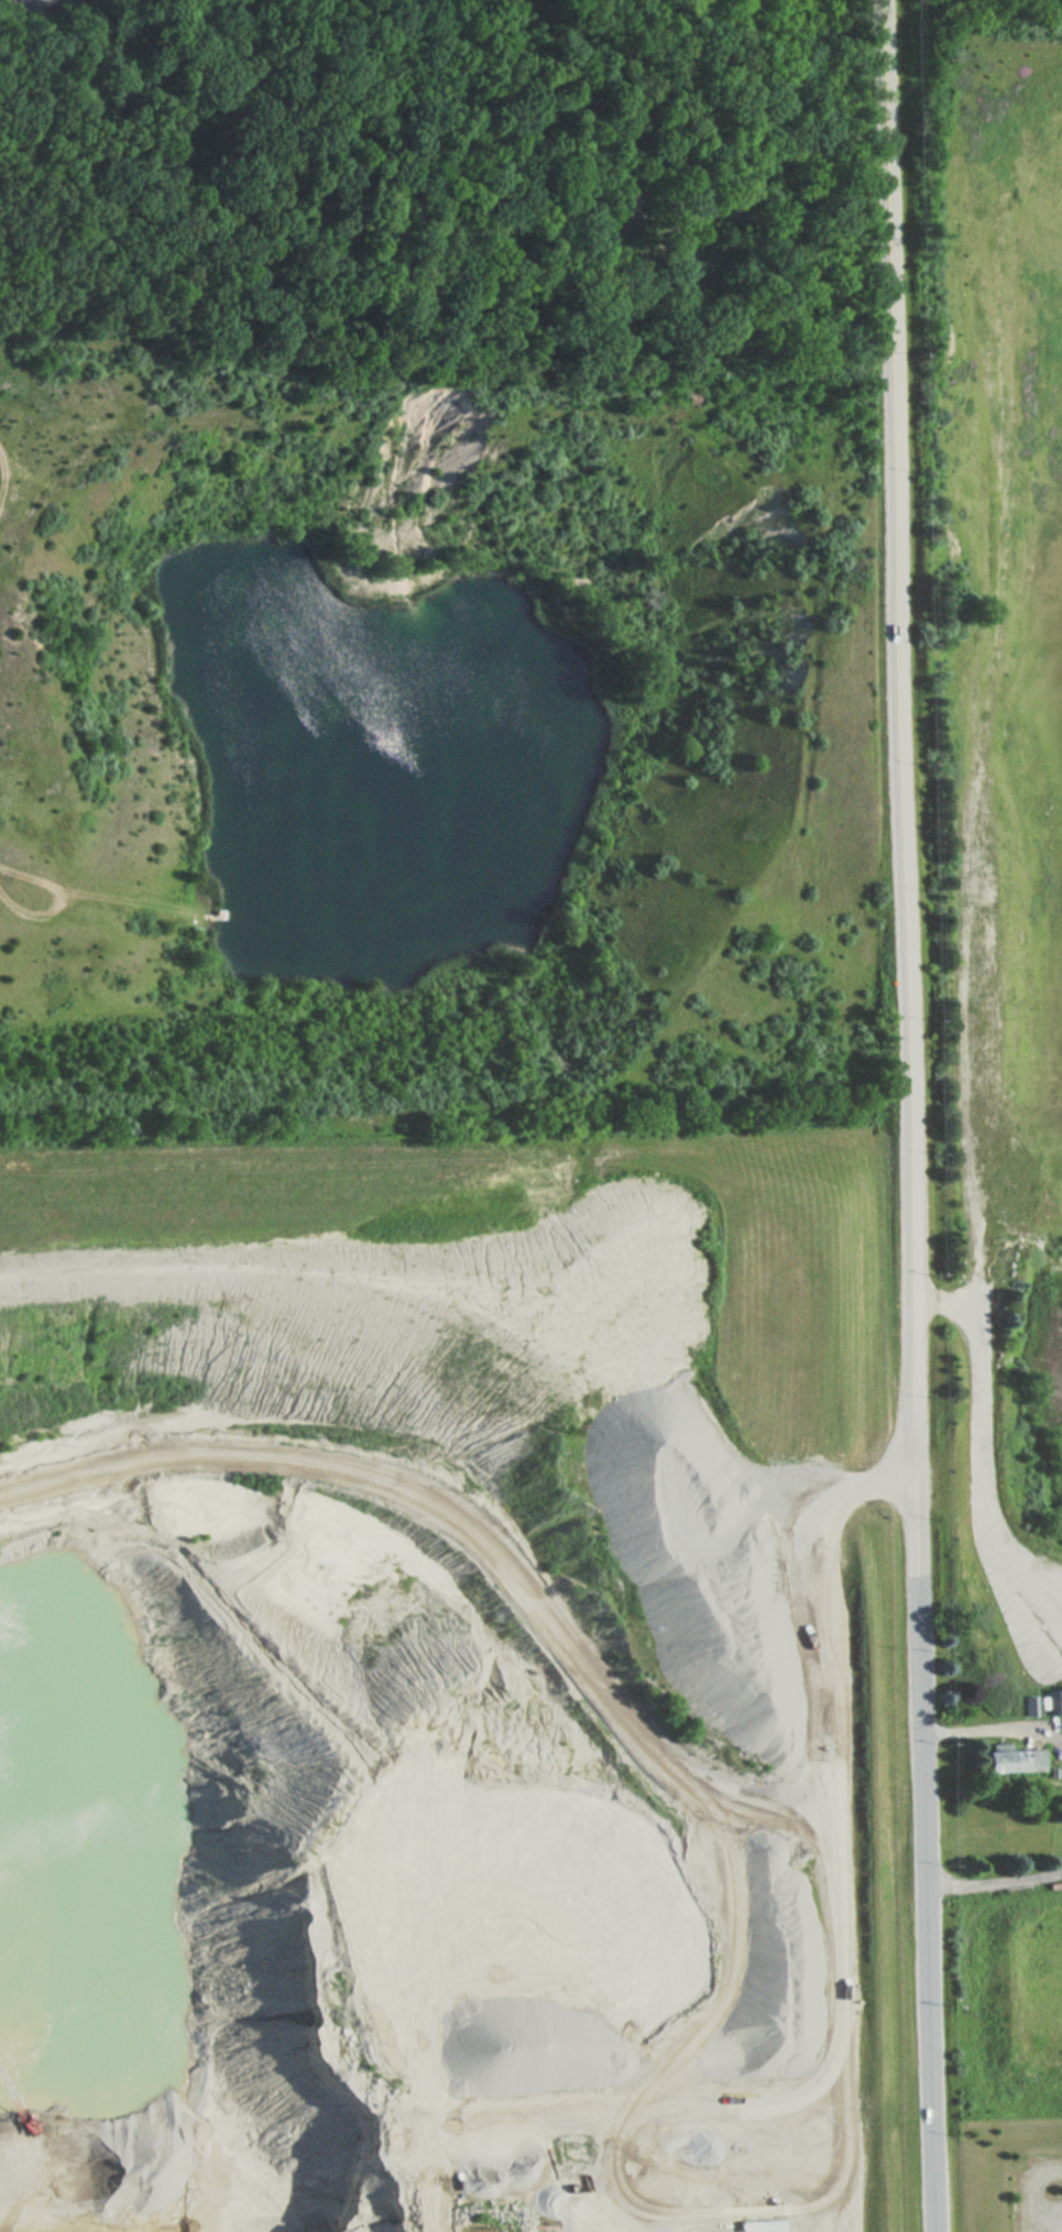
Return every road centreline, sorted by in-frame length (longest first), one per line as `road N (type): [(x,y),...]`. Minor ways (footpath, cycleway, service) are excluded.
road 1 (tertiary): [(882,0),(935,2231)]
road 2 (track): [(234,919),(78,896),(70,886),(0,866)]

